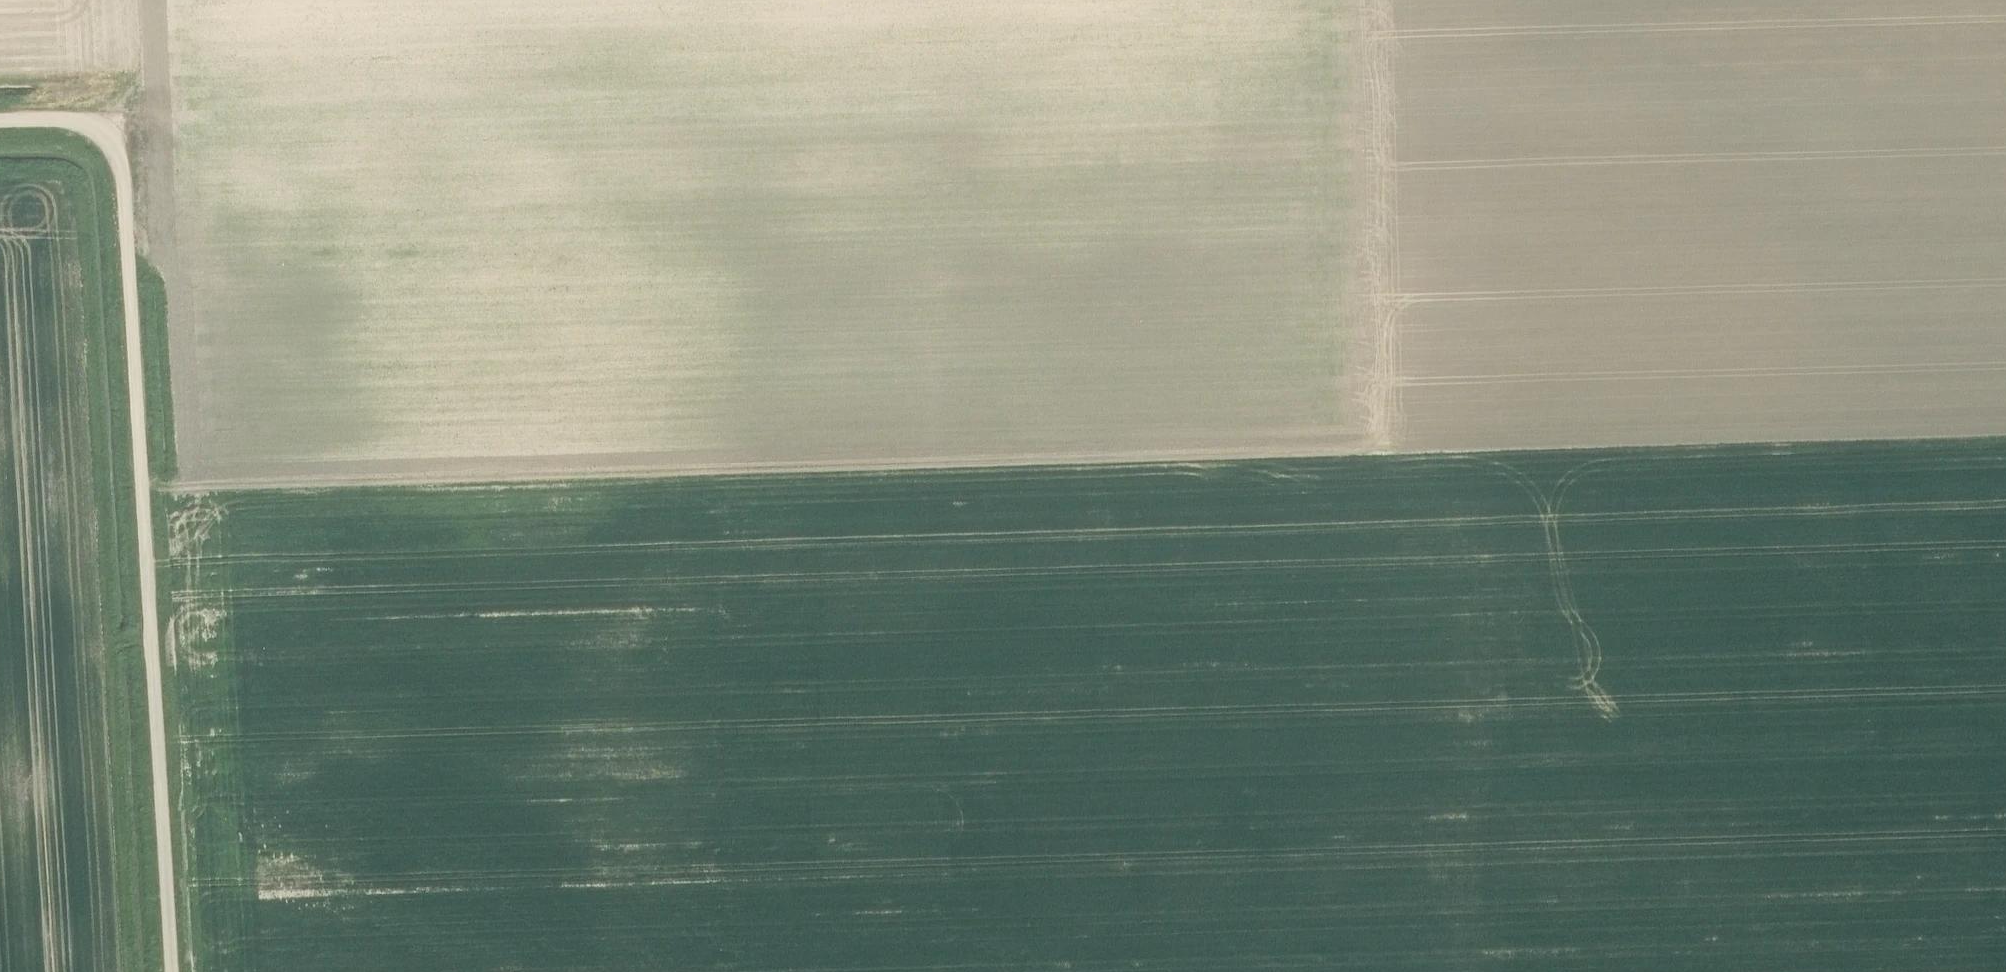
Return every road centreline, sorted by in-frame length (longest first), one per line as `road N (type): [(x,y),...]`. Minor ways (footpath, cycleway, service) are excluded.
road 1 (unclassified): [(167,971),(111,158),(100,136),(78,128),(0,129)]

